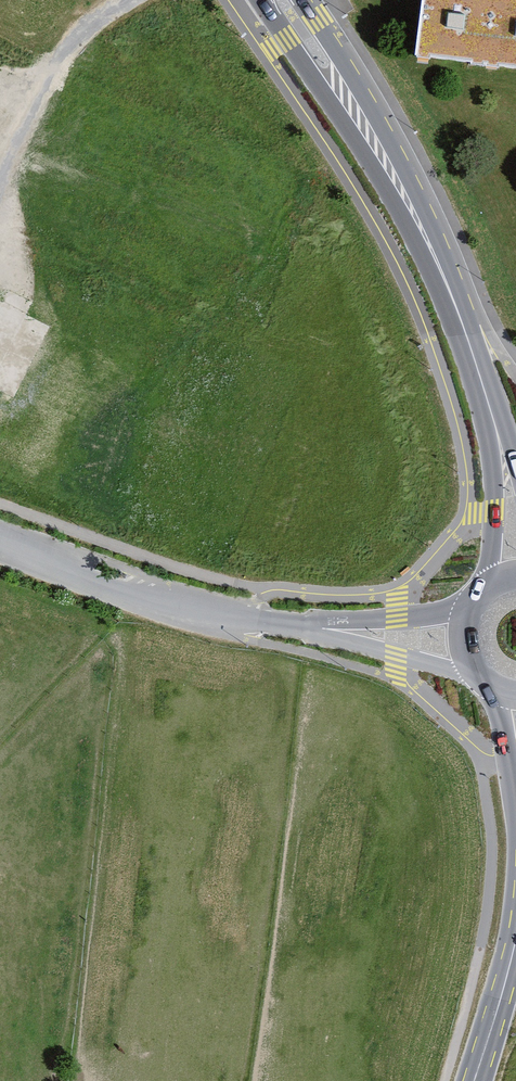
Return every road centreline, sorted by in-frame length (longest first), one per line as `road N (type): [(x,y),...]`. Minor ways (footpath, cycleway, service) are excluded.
road 1 (primary): [(266,0),(286,41),(438,263)]
road 2 (residential): [(283,624),(225,616),(0,540)]
road 3 (primary): [(438,263),(396,153),(305,0)]
road 4 (residential): [(0,175),(55,65),(81,35),(129,0)]
road 5 (residential): [(283,624),(477,671)]
road 6 (primary): [(487,399),(485,591)]
road 7 (residential): [(471,608),(283,624)]
road 8 (primary): [(515,936),(473,1080)]
road 9 (primary): [(487,399),(438,263)]
road 10 (primary): [(494,687),(515,810)]

